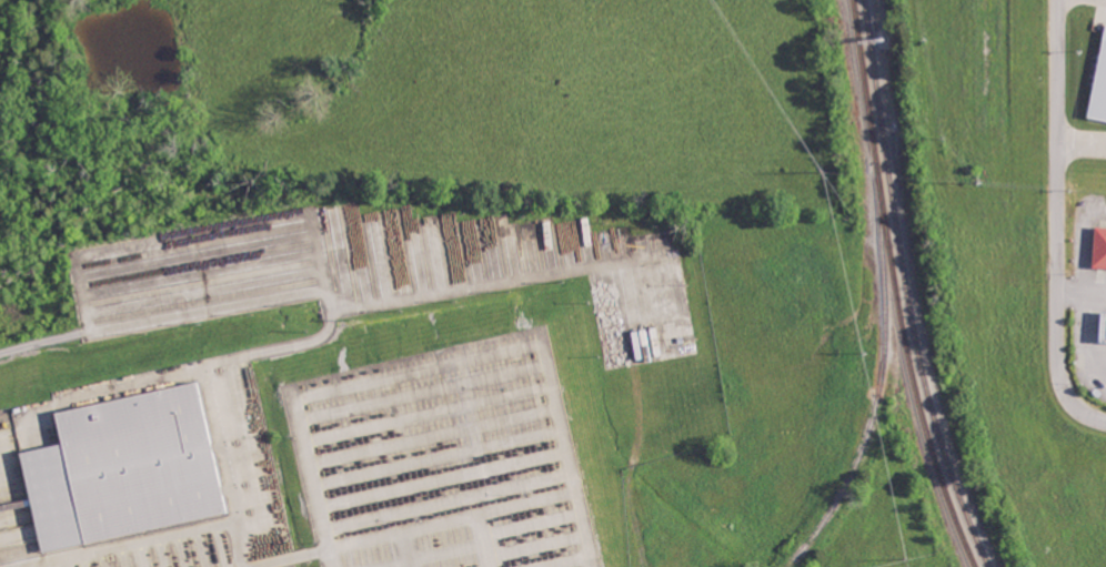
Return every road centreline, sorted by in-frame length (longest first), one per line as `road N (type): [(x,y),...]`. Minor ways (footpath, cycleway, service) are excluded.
road 1 (residential): [(1105,419),(1082,412),(1057,377),(1059,0)]

